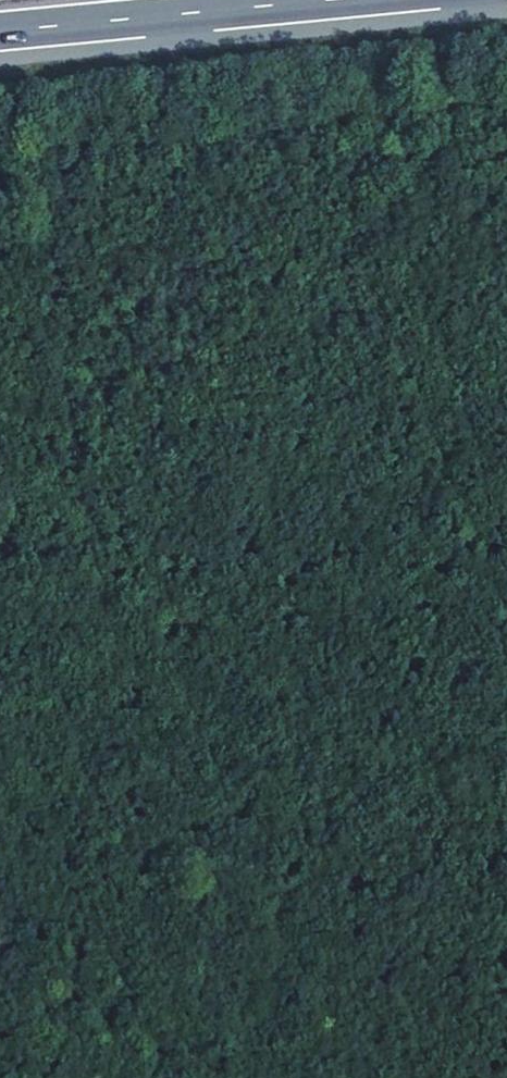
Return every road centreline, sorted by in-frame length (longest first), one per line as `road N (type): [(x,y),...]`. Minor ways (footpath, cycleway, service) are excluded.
road 1 (motorway): [(0,31),(324,0)]

